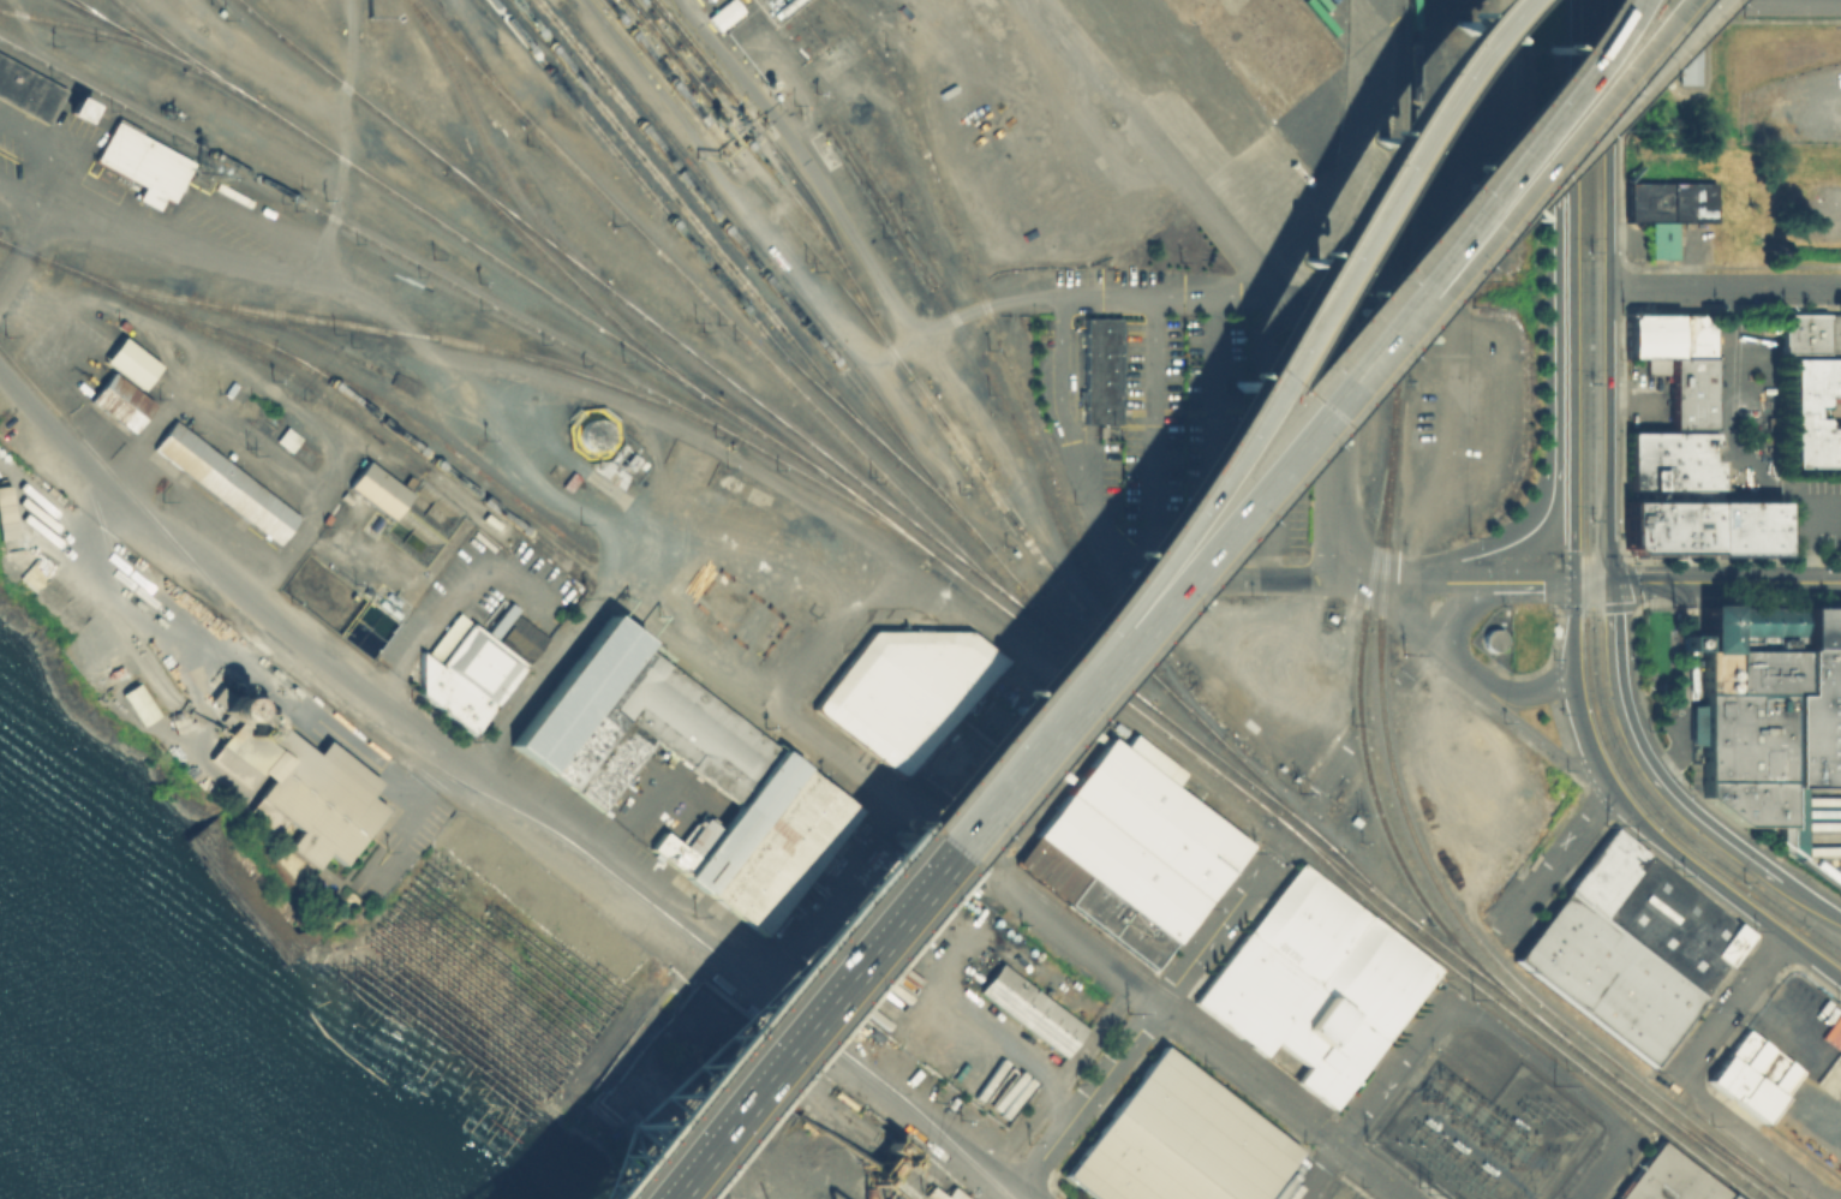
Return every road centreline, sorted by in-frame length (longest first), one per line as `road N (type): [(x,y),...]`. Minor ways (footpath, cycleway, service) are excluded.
road 1 (motorway): [(617,1198),(1129,600)]
road 2 (motorway): [(1419,74),(1187,477),(1078,624),(1048,685)]
road 3 (motorway): [(1129,600),(1427,87),(1494,0)]
road 4 (residential): [(1021,1185),(998,1185),(974,1171),(472,773)]
road 5 (motorway): [(1048,685),(612,1198)]
road 6 (secondary): [(1610,581),(1610,0)]
road 7 (motorway): [(1129,600),(1484,202)]
road 8 (motorway): [(1374,315),(1048,685)]
road 9 (residential): [(1156,1007),(771,706)]
road 10 (secondary): [(1840,919),(1702,823),(1645,760),(1621,702),(1610,581)]
road 11 (secondary): [(1571,664),(1579,722),(1620,806),(1840,980)]
road 12 (secondary): [(1572,150),(1572,581)]
road 13 (motorway): [(1652,0),(1429,264),(1374,315)]
road 14 (tertiary): [(1021,1185),(1275,851)]
road 15 (secondary): [(1553,197),(1550,500),(1524,539),(1477,580)]
road 16 (motorway): [(1605,0),(1410,255),(1374,315)]
road 17 (residential): [(1333,580),(1335,297)]
road 18 (residential): [(1335,297),(1060,293)]
road 19 (motorway): [(1484,202),(1669,18)]
road 20 (motorway): [(1484,202),(1626,0)]
road 21 (residential): [(1840,288),(1608,288)]
road 22 (tertiary): [(1840,581),(1610,581)]
road 23 (residential): [(1447,1001),(1488,1022),(1628,1138)]
road 24 (residential): [(1335,1146),(1156,1007)]
road 25 (residential): [(472,773),(605,596)]
road 26 (residential): [(978,870),(1108,705)]
road 27 (residential): [(1333,580),(1129,574)]
road 28 (residential): [(1826,1198),(1675,1079)]
road 29 (residential): [(1335,1146),(1447,1001)]
road 30 (residential): [(1499,935),(1609,792)]
road 31 (residential): [(1675,1079),(1785,937)]
road 32 (residential): [(1472,679),(1496,706),(1609,792)]
road 33 (residential): [(1069,443),(1059,404),(1060,293)]
road 34 (secondary): [(1572,0),(1572,150)]
road 35 (residential): [(1477,580),(1333,580)]

